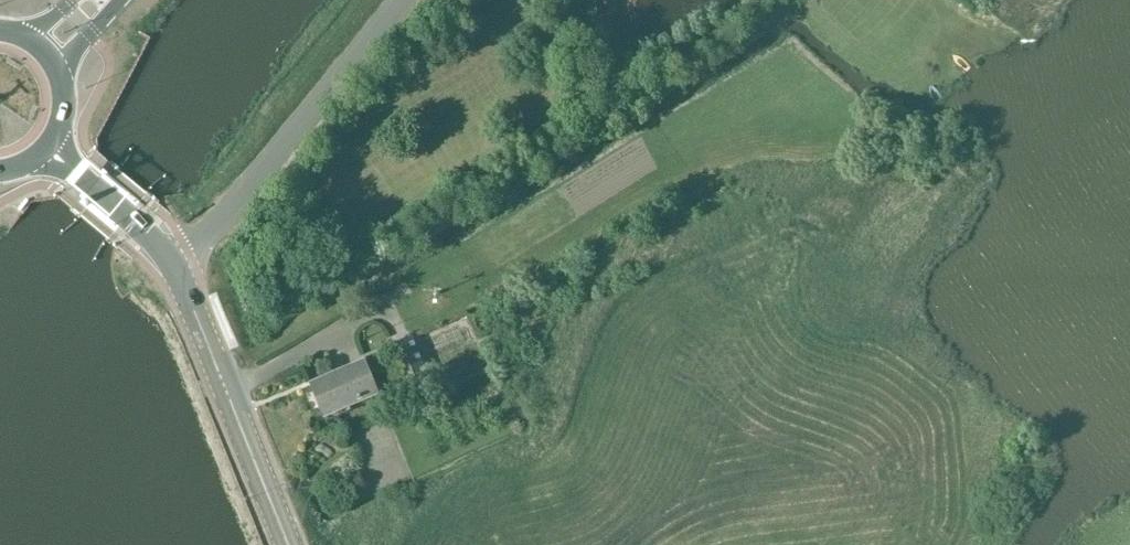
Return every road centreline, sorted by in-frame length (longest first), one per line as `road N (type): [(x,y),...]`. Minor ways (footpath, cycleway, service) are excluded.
road 1 (unclassified): [(177,269),(398,0)]
road 2 (tertiary): [(287,544),(177,269)]
road 3 (tertiary): [(177,269),(154,239),(46,149)]

